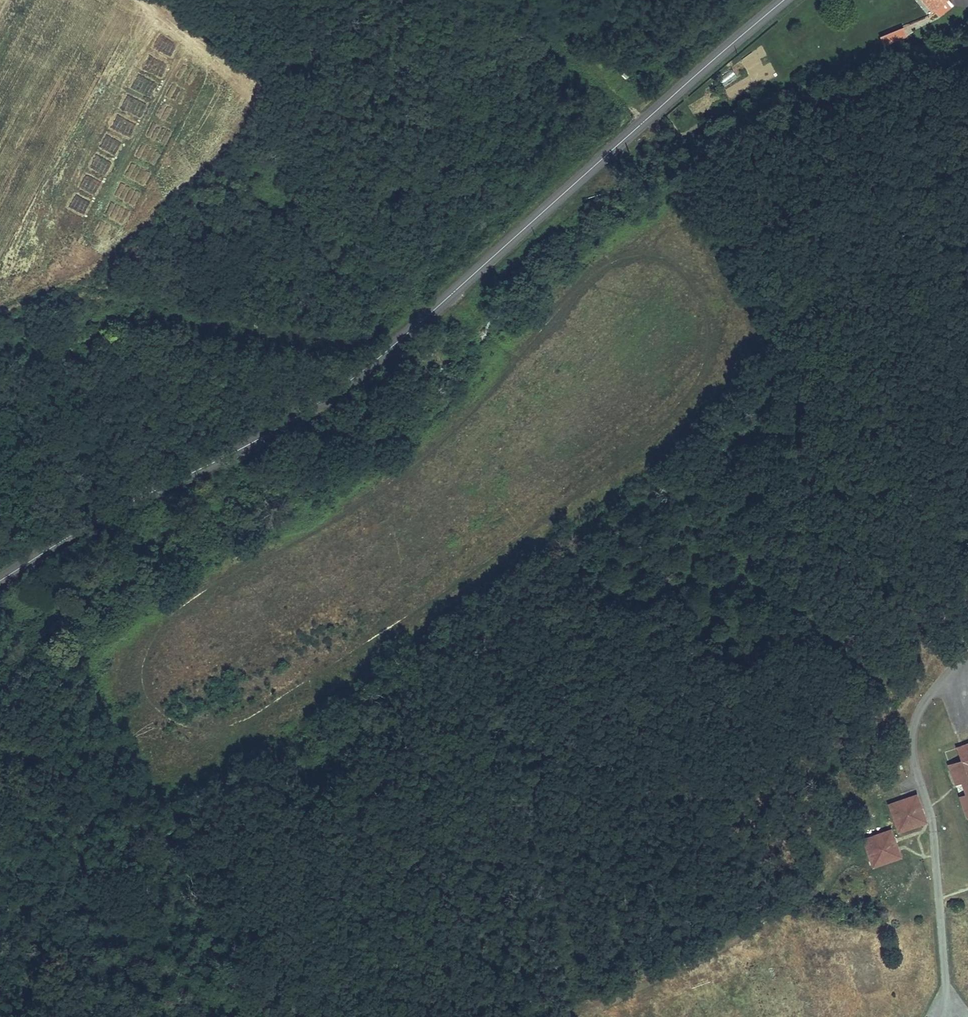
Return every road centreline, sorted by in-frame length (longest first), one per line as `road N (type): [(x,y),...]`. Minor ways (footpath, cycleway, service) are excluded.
road 1 (tertiary): [(783,0),(315,399),(0,579)]
road 2 (track): [(0,919),(80,864),(123,872),(194,924),(225,964),(240,1016)]
road 3 (track): [(502,0),(642,121)]
road 4 (track): [(80,864),(0,716)]

